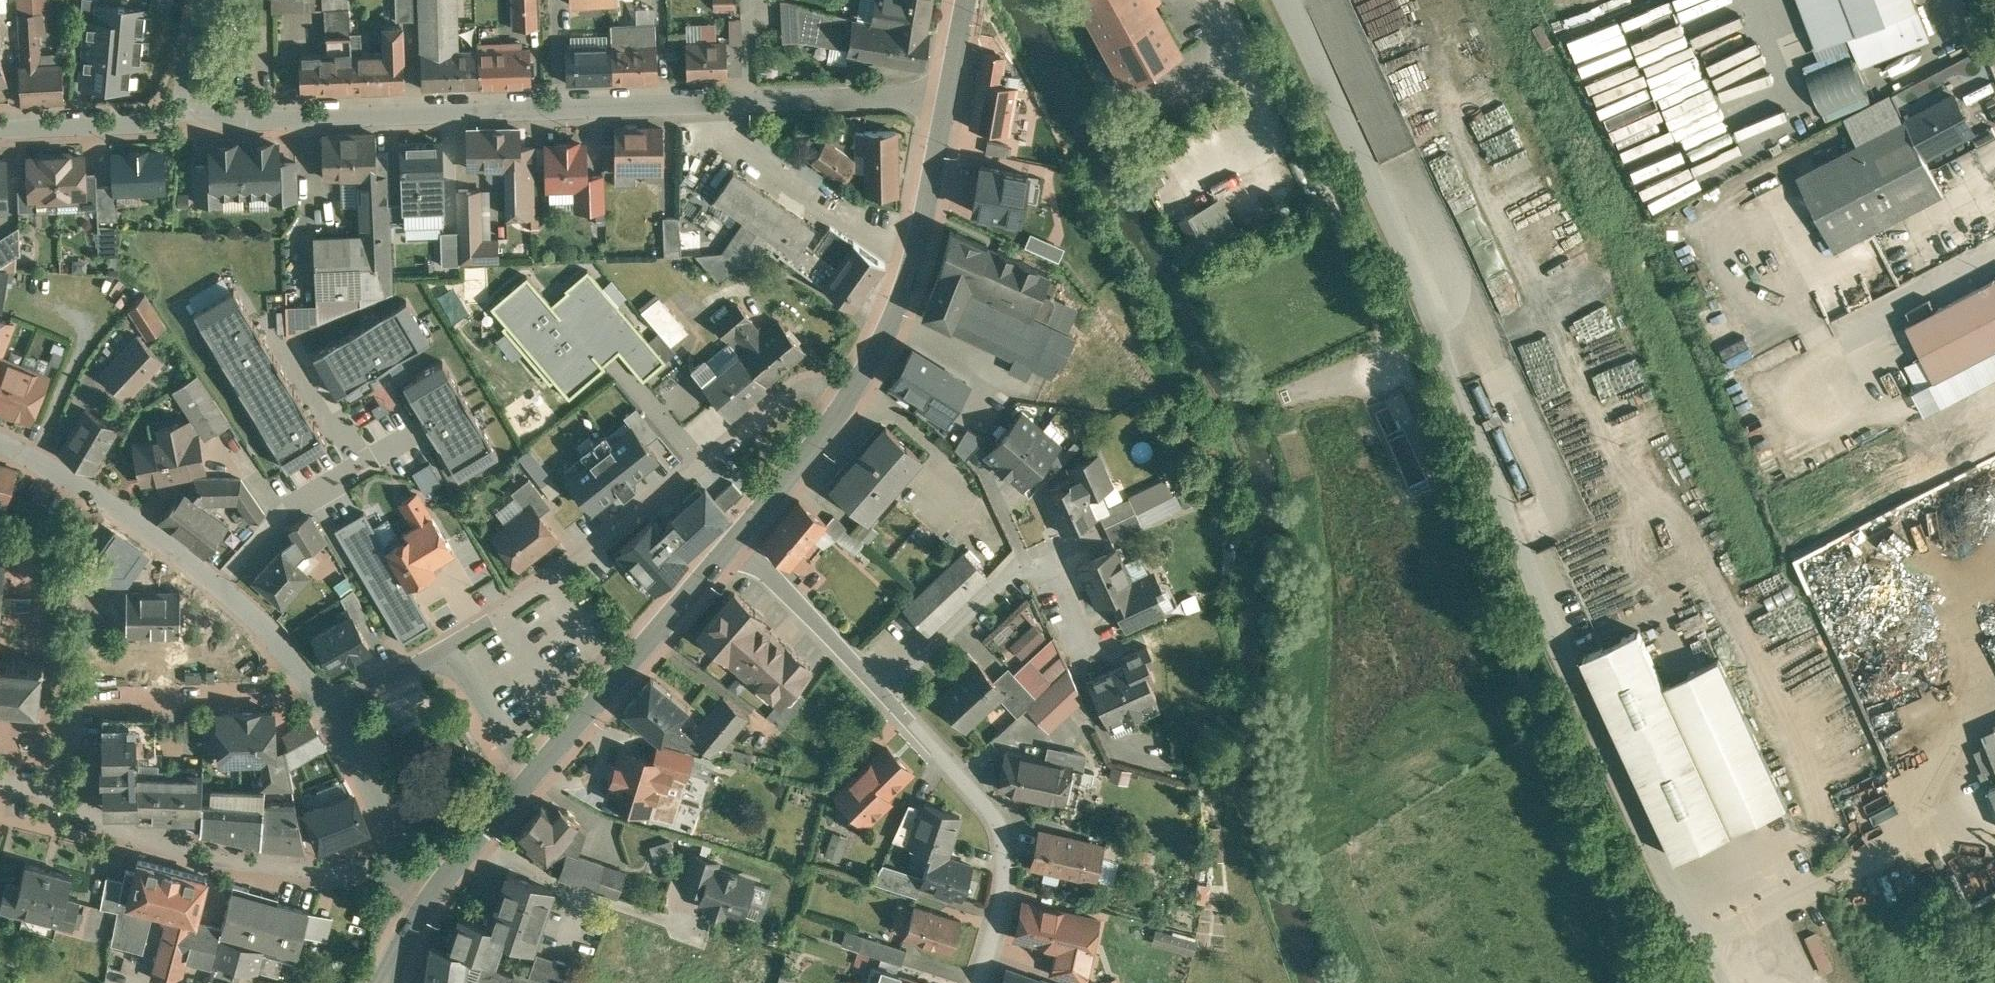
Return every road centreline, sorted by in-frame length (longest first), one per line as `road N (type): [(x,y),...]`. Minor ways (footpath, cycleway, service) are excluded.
road 1 (residential): [(184,118),(948,98)]
road 2 (residential): [(848,400),(822,392),(795,399),(575,567),(448,650),(326,709)]
road 3 (tertiary): [(430,898),(743,535)]
road 4 (residential): [(0,445),(148,532),(262,628),(314,692)]
road 5 (residential): [(55,802),(233,866),(380,879),(430,898)]
road 6 (residential): [(891,694),(994,803),(1006,837),(995,927),(977,982)]
road 7 (residential): [(314,692),(82,713),(55,802)]
road 8 (tertiary): [(848,400),(910,270),(948,98)]
road 9 (residential): [(891,694),(1024,580),(1053,565),(1083,645)]
road 10 (residential): [(743,535),(891,694)]
road 11 (residential): [(326,709),(430,898)]
road 12 (residential): [(0,130),(184,118)]
road 13 (tertiary): [(743,535),(848,400)]
road 14 (residential): [(184,118),(206,0)]

